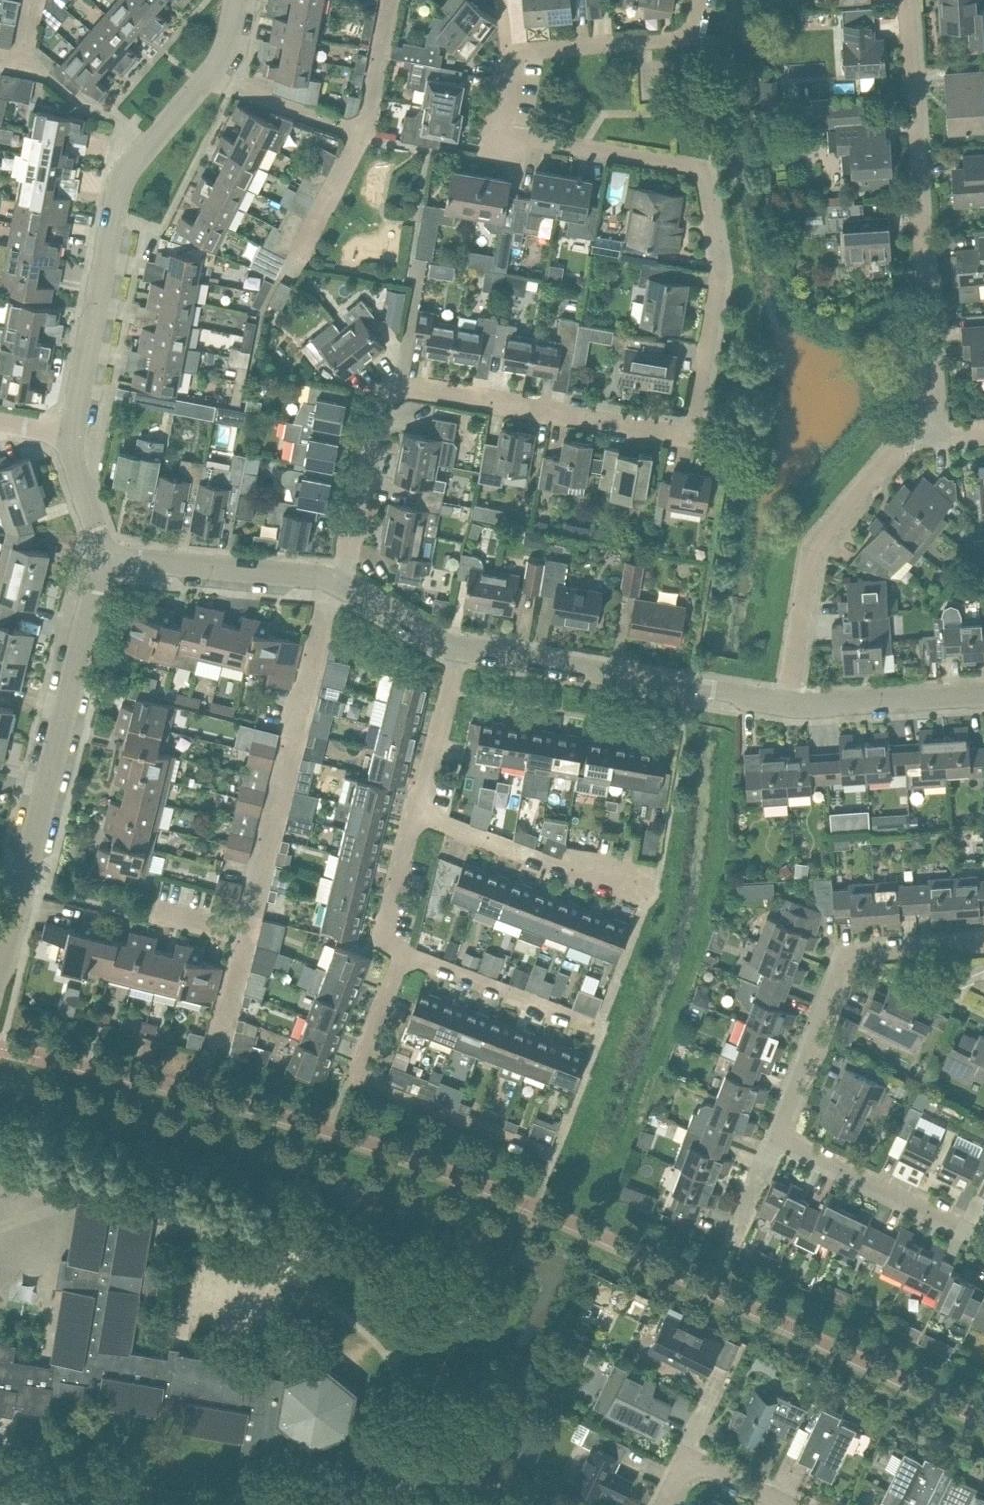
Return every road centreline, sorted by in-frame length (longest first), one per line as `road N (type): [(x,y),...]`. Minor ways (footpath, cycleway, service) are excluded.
road 1 (residential): [(336,583),(382,395),(417,388),(680,435),(693,425),(719,273),(701,168),(502,137),(497,123),(507,67),(526,50),(679,37),(692,33),(699,0)]
road 2 (residential): [(71,436),(119,194),(131,167),(224,58),(237,0)]
road 3 (residential): [(936,435),(906,0)]
road 4 (residential): [(777,1139),(847,953),(983,945)]
road 5 (residential): [(786,703),(812,547),(904,438),(936,435)]
road 6 (residential): [(786,703),(460,650)]
road 7 (residential): [(26,876),(103,556)]
road 8 (residential): [(657,894),(414,814)]
road 9 (residential): [(336,583),(103,556)]
road 10 (residential): [(983,1236),(777,1139)]
road 11 (residential): [(600,1026),(391,946)]
road 12 (residential): [(983,694),(786,703)]
road 13 (residential): [(414,814),(460,650)]
road 14 (residential): [(791,1504),(694,1466),(677,1474),(664,1504)]
road 15 (residential): [(346,1087),(397,966),(391,946)]
road 16 (residential): [(460,650),(336,583)]
road 17 (residential): [(391,946),(385,932),(414,814)]
road 18 (residential): [(103,556),(71,436)]

